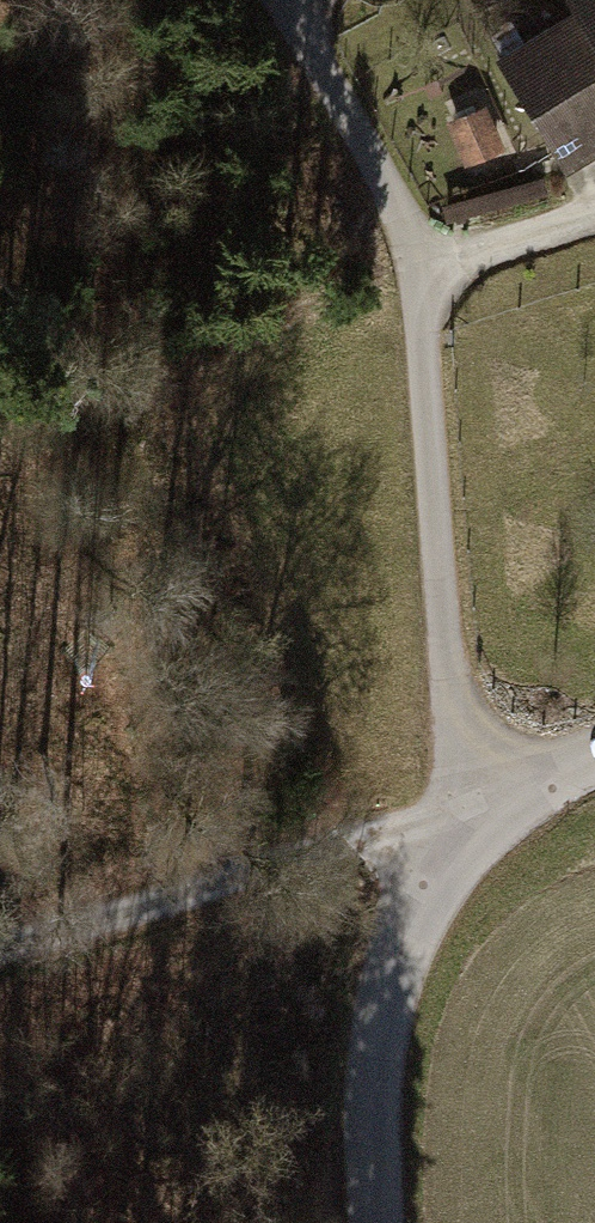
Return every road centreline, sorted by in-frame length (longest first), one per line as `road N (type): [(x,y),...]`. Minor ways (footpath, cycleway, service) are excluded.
road 1 (residential): [(469,849),(422,266)]
road 2 (track): [(0,943),(148,908),(367,836),(469,849)]
road 3 (residential): [(386,1222),(393,967),(422,895),(469,849)]
road 4 (track): [(422,266),(274,0)]
road 5 (residential): [(469,849),(549,788),(594,772)]

